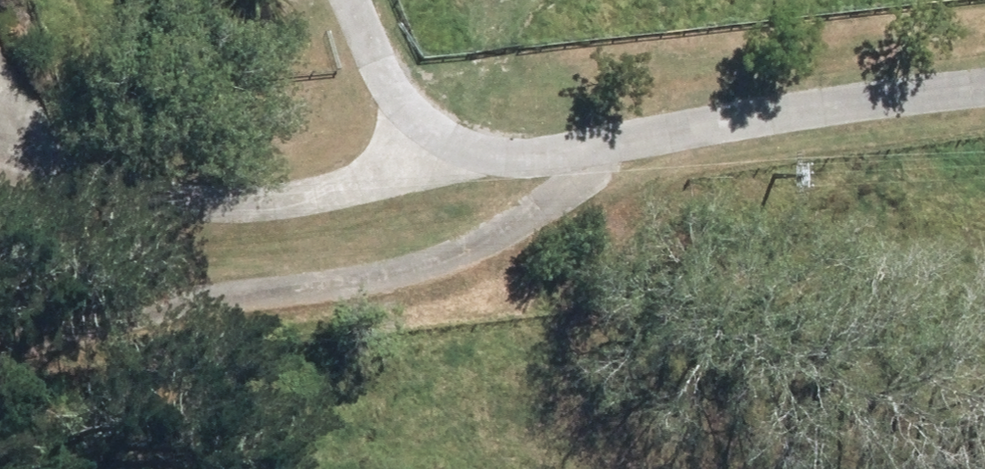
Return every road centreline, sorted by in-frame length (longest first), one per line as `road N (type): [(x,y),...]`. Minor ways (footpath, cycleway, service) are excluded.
road 1 (track): [(23,157),(154,187),(315,195),(438,153),(984,108)]
road 2 (track): [(601,140),(532,217),(368,273),(0,350)]
road 3 (track): [(438,153),(352,0)]

